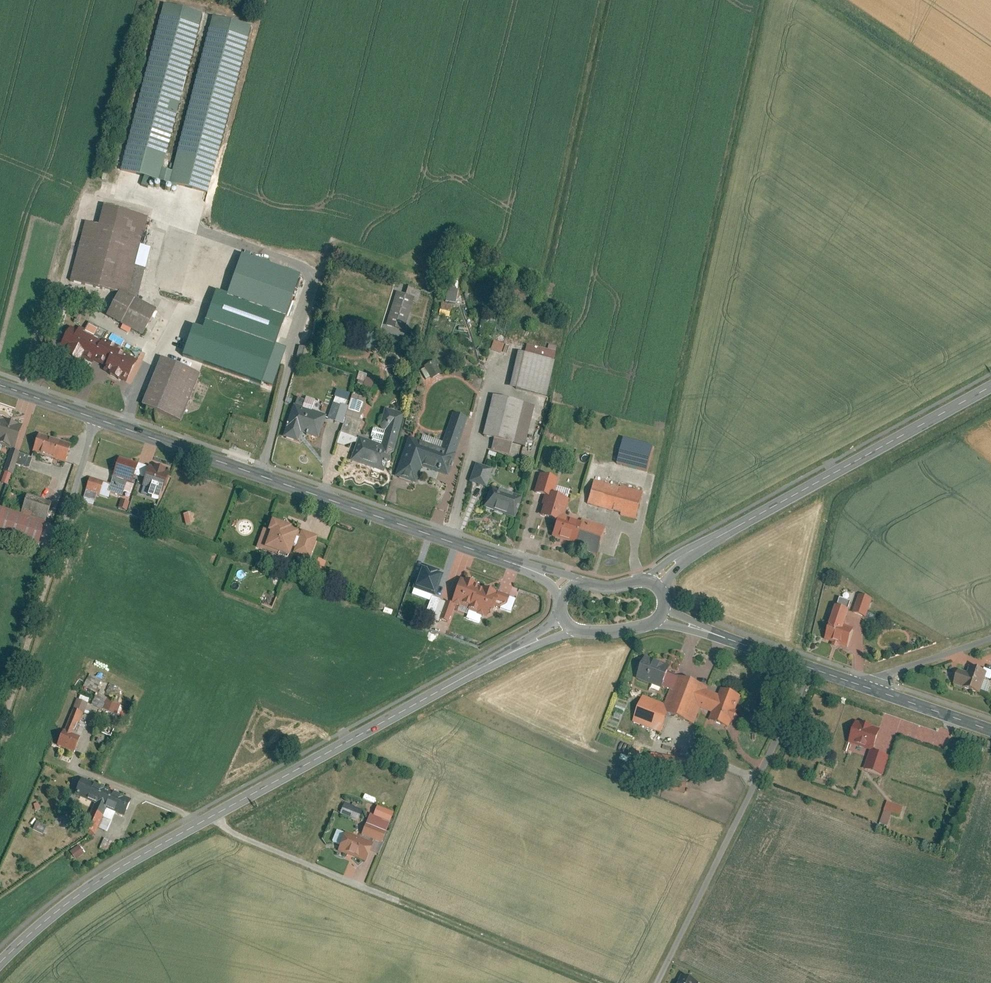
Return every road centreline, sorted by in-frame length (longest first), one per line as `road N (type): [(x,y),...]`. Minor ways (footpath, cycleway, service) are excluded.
road 1 (tertiary): [(87,411),(572,588)]
road 2 (residential): [(208,819),(598,982)]
road 3 (tertiary): [(208,819),(564,623)]
road 4 (tertiary): [(654,581),(677,559),(990,381)]
road 5 (unclassified): [(657,982),(804,663)]
road 6 (tertiary): [(0,963),(90,889),(208,819)]
road 7 (track): [(0,696),(52,522)]
road 8 (tertiary): [(662,615),(804,663)]
road 9 (unclassified): [(990,635),(858,684)]
road 10 (tertiary): [(858,684),(990,729)]

